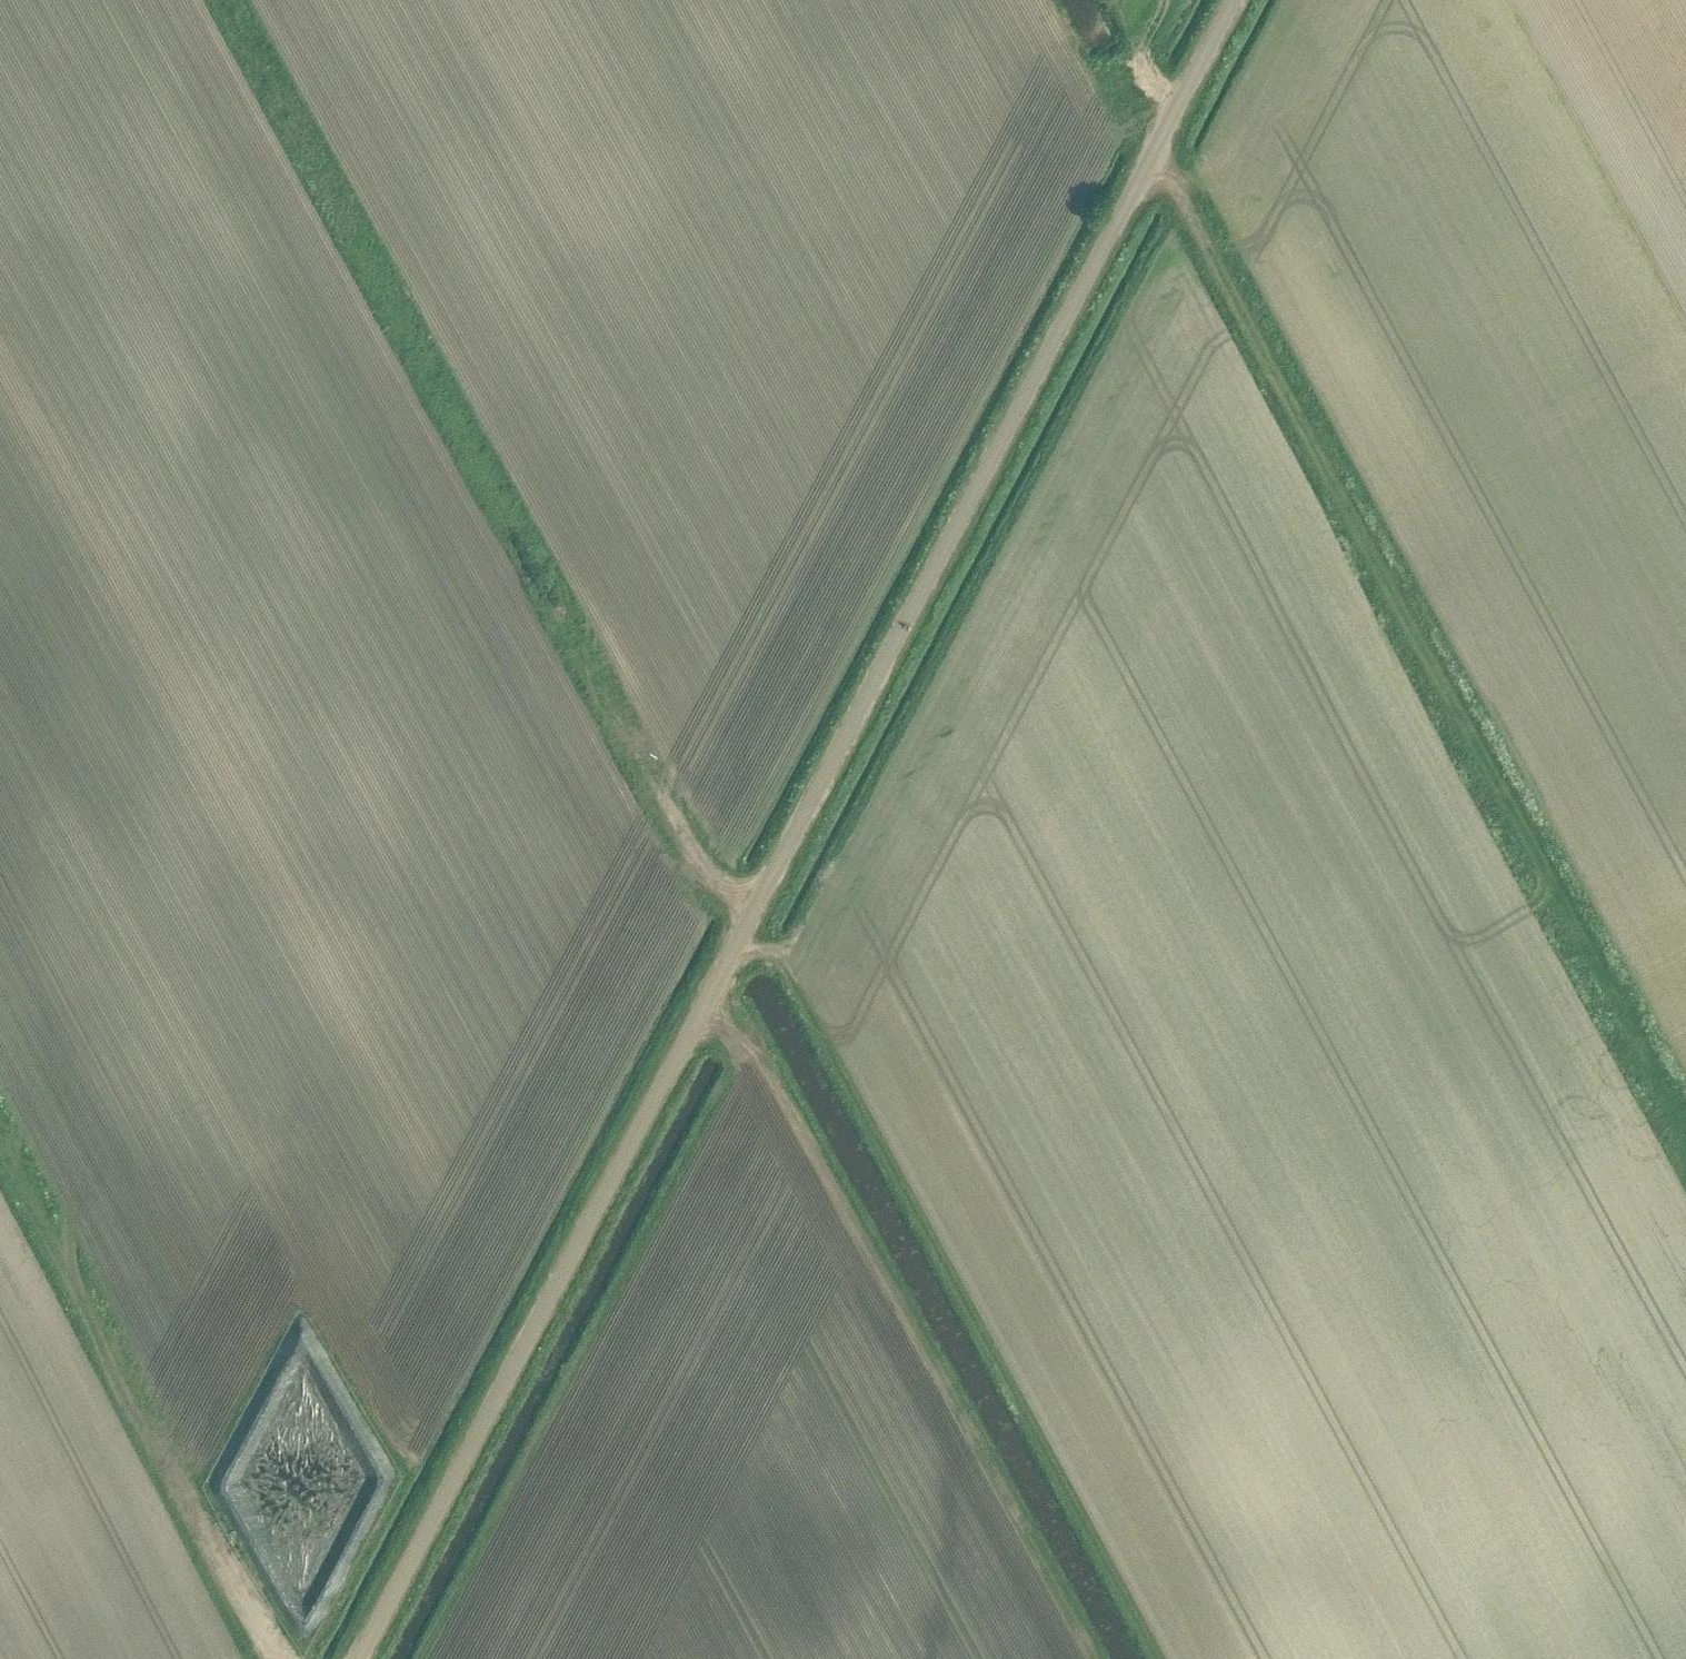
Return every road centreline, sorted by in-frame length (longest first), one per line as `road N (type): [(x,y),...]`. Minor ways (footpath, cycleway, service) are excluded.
road 1 (unclassified): [(354,1658),(848,698),(1220,0)]

